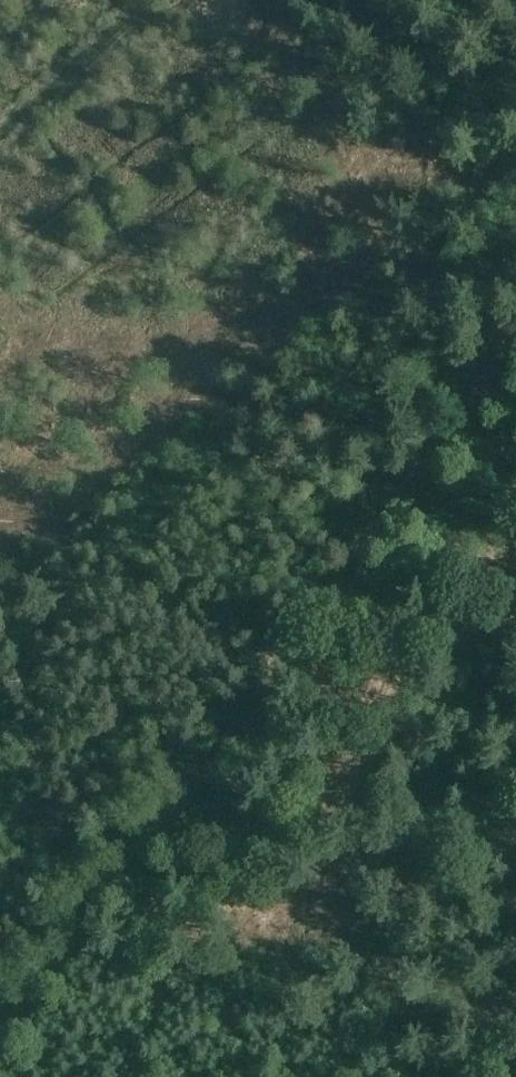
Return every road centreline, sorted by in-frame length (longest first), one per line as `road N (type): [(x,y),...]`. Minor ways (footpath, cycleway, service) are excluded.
road 1 (track): [(0,1058),(515,375)]
road 2 (track): [(124,0),(0,115)]

